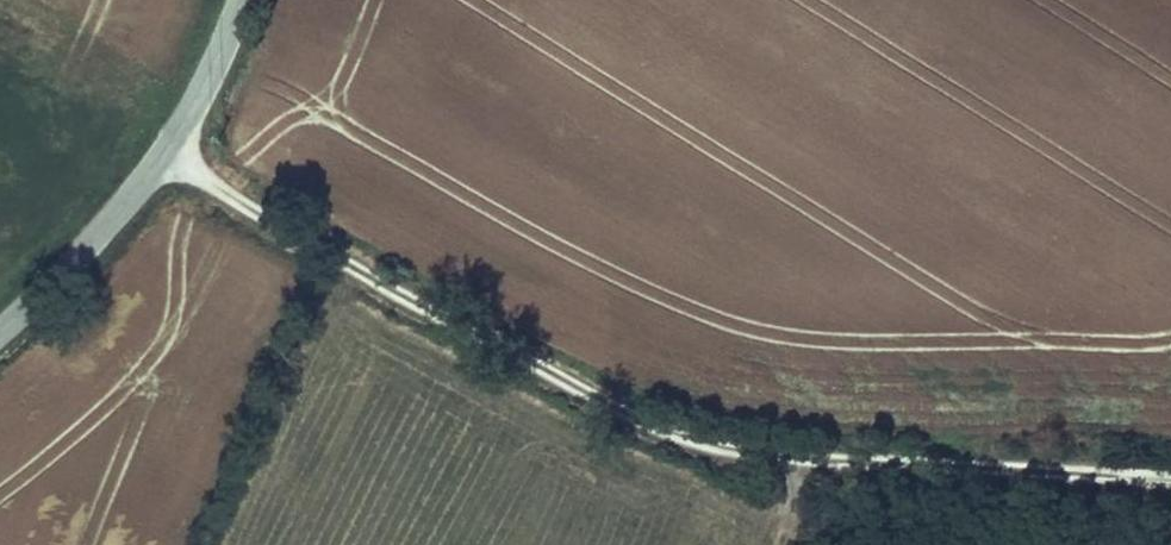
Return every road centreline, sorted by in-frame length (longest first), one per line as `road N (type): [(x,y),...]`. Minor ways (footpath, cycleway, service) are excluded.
road 1 (track): [(808,464),(707,445),(635,420),(446,322),(161,155)]
road 2 (tertiary): [(0,332),(130,198),(207,74),(240,0)]
road 3 (track): [(1170,481),(808,464)]

